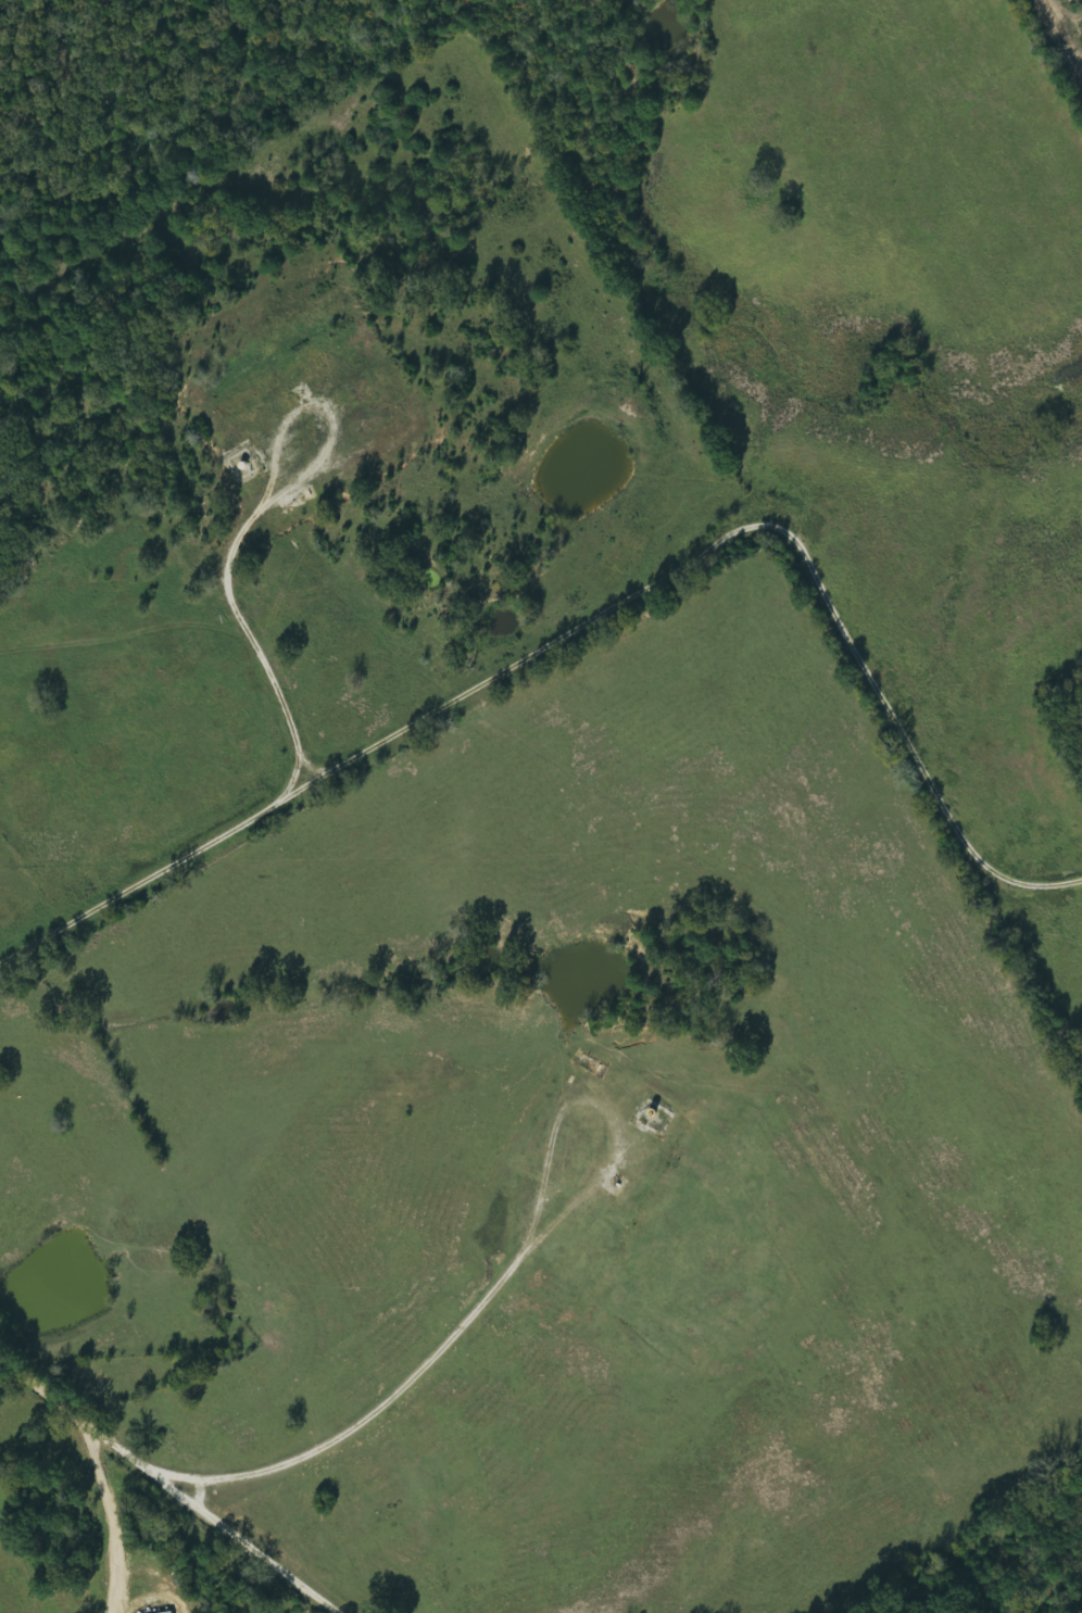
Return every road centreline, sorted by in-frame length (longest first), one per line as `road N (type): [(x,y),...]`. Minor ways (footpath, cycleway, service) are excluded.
road 1 (residential): [(316,1612),(0,1372)]
road 2 (residential): [(0,661),(218,633),(355,600)]

